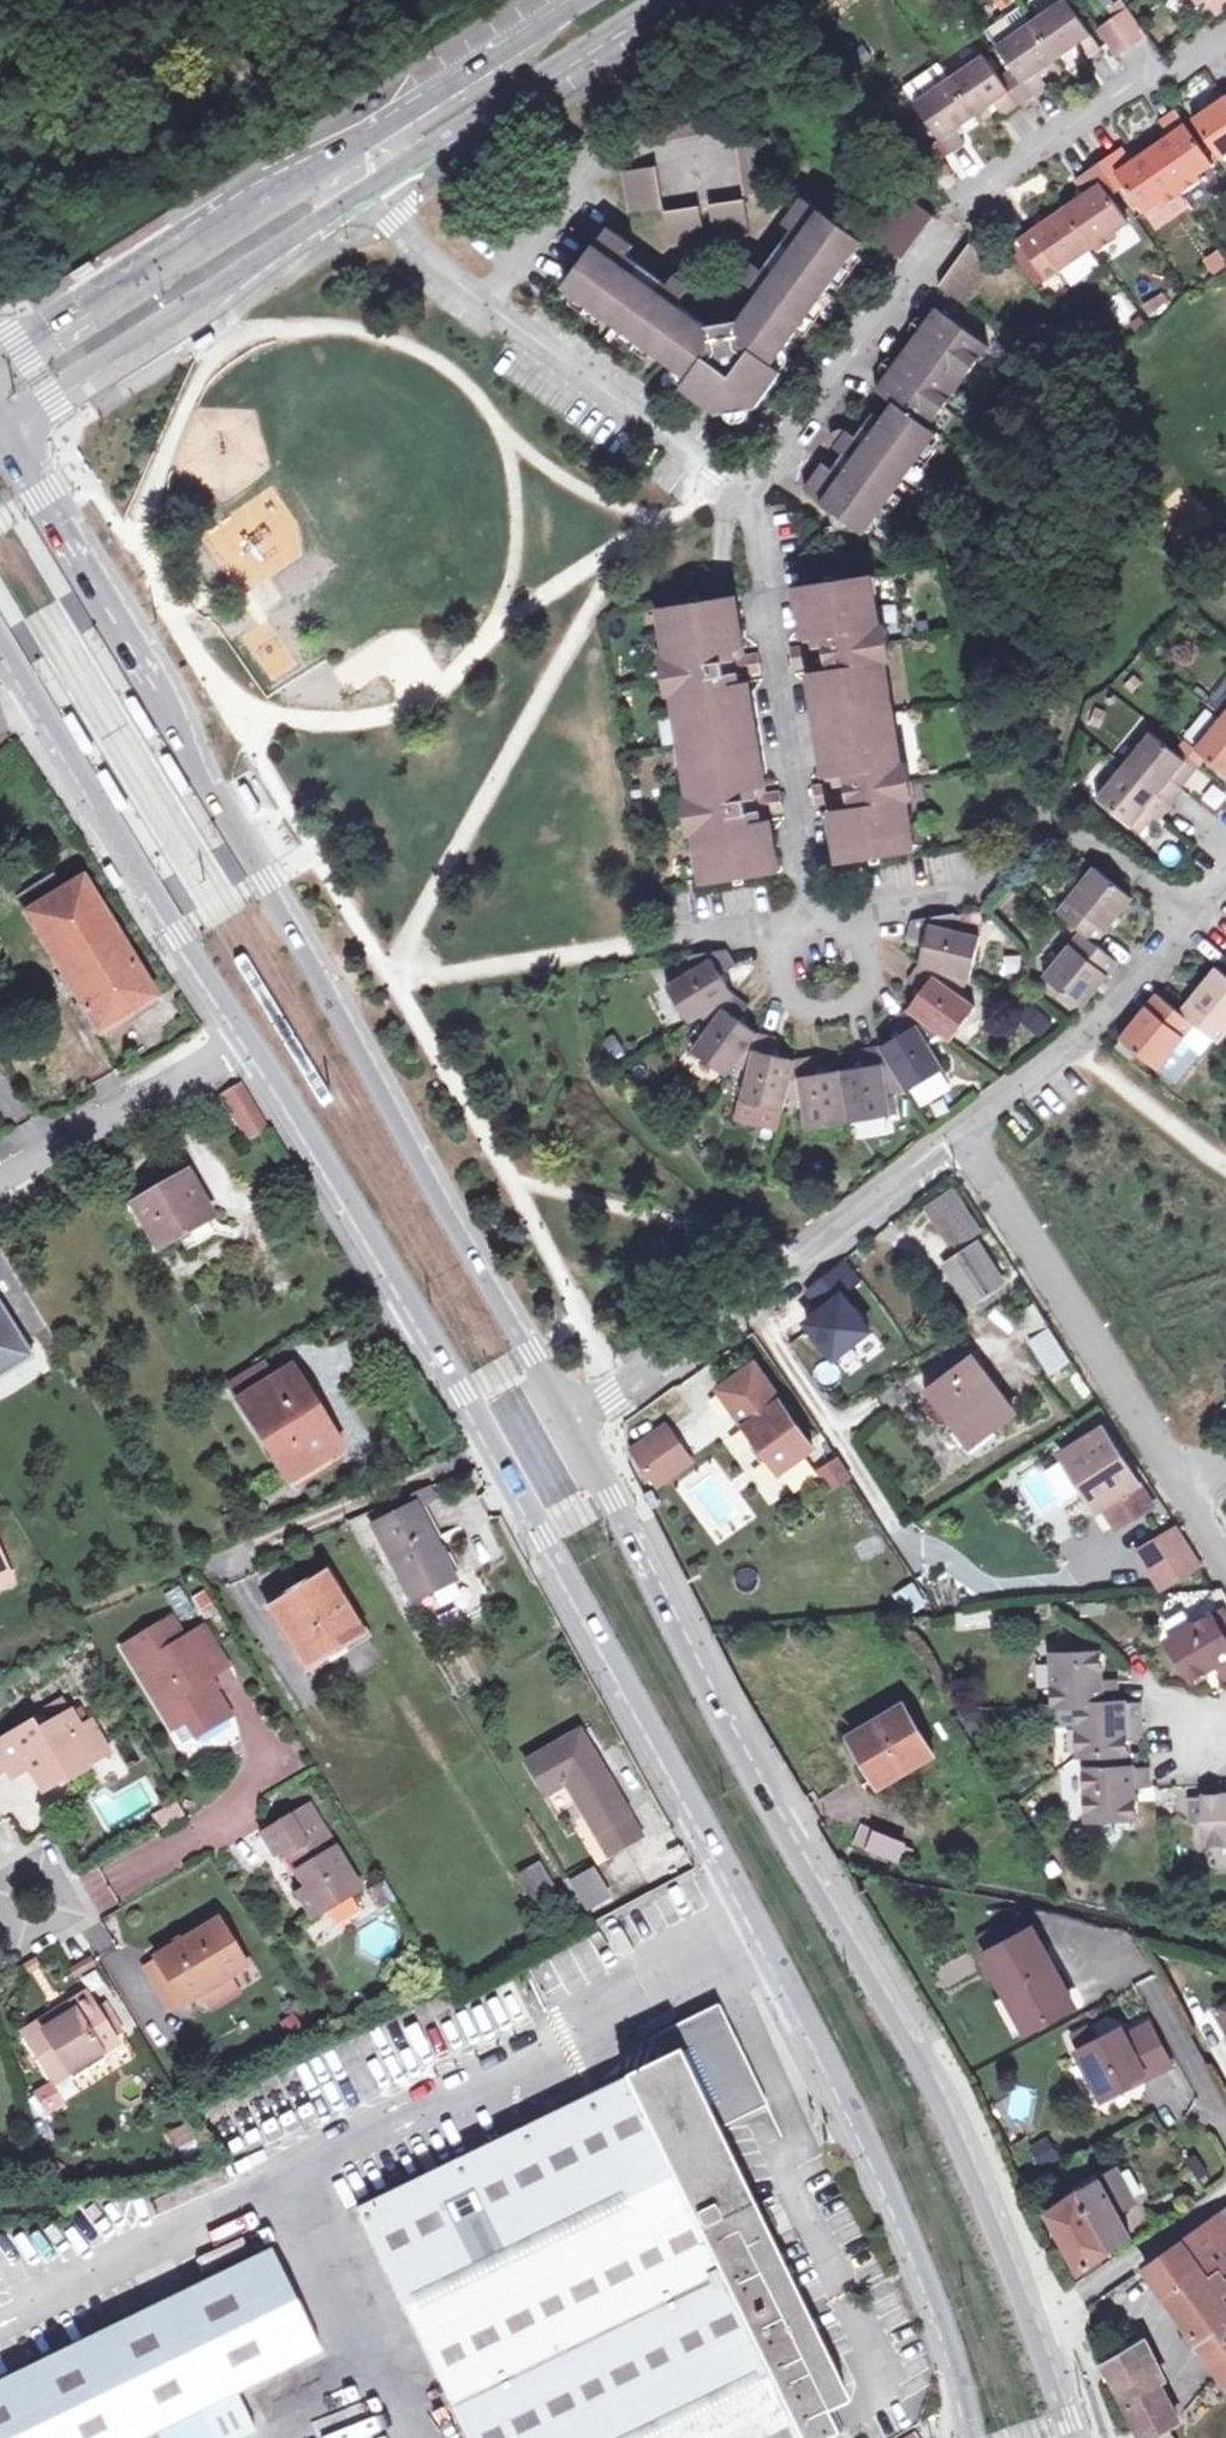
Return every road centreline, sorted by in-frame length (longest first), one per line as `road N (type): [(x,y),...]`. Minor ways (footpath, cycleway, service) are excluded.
road 1 (secondary): [(568,1423),(2,426)]
road 2 (secondary): [(493,1452),(755,1922),(917,2250),(971,2437)]
road 3 (secondary): [(1037,2323),(941,2094),(829,1905),(568,1423)]
road 4 (residential): [(365,194),(452,277),(758,505)]
road 5 (residential): [(744,1300),(904,1536),(936,1547),(1061,1533),(1106,1560)]
road 6 (secondary): [(248,1043),(493,1452)]
road 7 (secondary): [(0,642),(120,853),(248,1043)]
road 8 (tertiary): [(2,426),(365,194)]
road 9 (residential): [(965,1126),(1180,1484)]
road 10 (residential): [(758,505),(814,911)]
road 11 (tertiary): [(333,158),(0,365)]
road 12 (residential): [(856,905),(969,890),(1034,845),(1072,840),(1109,853),(1192,918)]
road 13 (tertiary): [(365,194),(666,0)]
road 14 (residential): [(758,505),(957,227)]
road 15 (residential): [(493,1452),(204,1564)]
road 16 (residential): [(965,1126),(1071,1043),(1192,918)]
road 17 (tertiary): [(585,0),(333,158)]
road 18 (residential): [(248,1043),(0,1179)]
road 19 (residential): [(744,1300),(965,1126)]
road 20 (residential): [(998,176),(1225,32)]
road 21 (residential): [(856,905),(861,986),(847,1007),(829,1012),(792,998),(771,916)]
road 22 (residential): [(1037,2323),(1225,2195)]
road 23 (residential): [(568,1423),(744,1300)]
road 24 (secondary): [(1076,2437),(1037,2323)]

